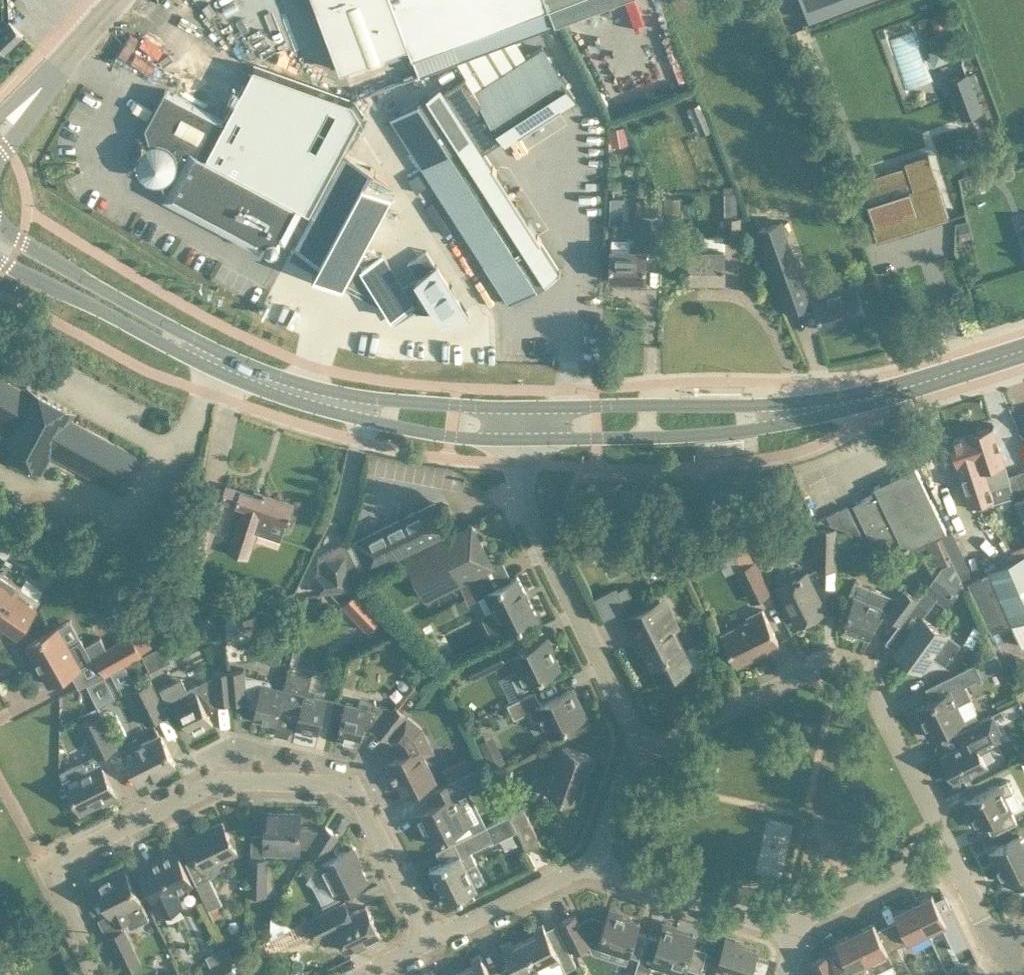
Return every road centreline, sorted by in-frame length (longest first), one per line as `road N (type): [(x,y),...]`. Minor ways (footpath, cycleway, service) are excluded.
road 1 (residential): [(423,945),(350,790),(221,779),(48,864),(100,974)]
road 2 (residential): [(643,749),(837,655),(848,660),(948,855)]
road 3 (residential): [(643,749),(526,513),(524,439)]
road 4 (primary): [(1023,347),(773,418)]
road 5 (primary): [(524,439),(703,436),(773,418)]
road 6 (primary): [(773,418),(724,406),(525,406)]
road 7 (primary): [(198,353),(164,323),(0,230)]
road 8 (primary): [(0,262),(155,340),(198,353)]
road 9 (residential): [(795,927),(594,862)]
road 10 (primary): [(340,400),(384,423),(524,439)]
road 11 (residential): [(423,945),(594,862)]
road 12 (primary): [(525,406),(340,400)]
road 13 (residential): [(948,855),(795,927)]
road 14 (primary): [(198,353),(282,387),(340,400)]
road 15 (residential): [(594,862),(643,749)]

